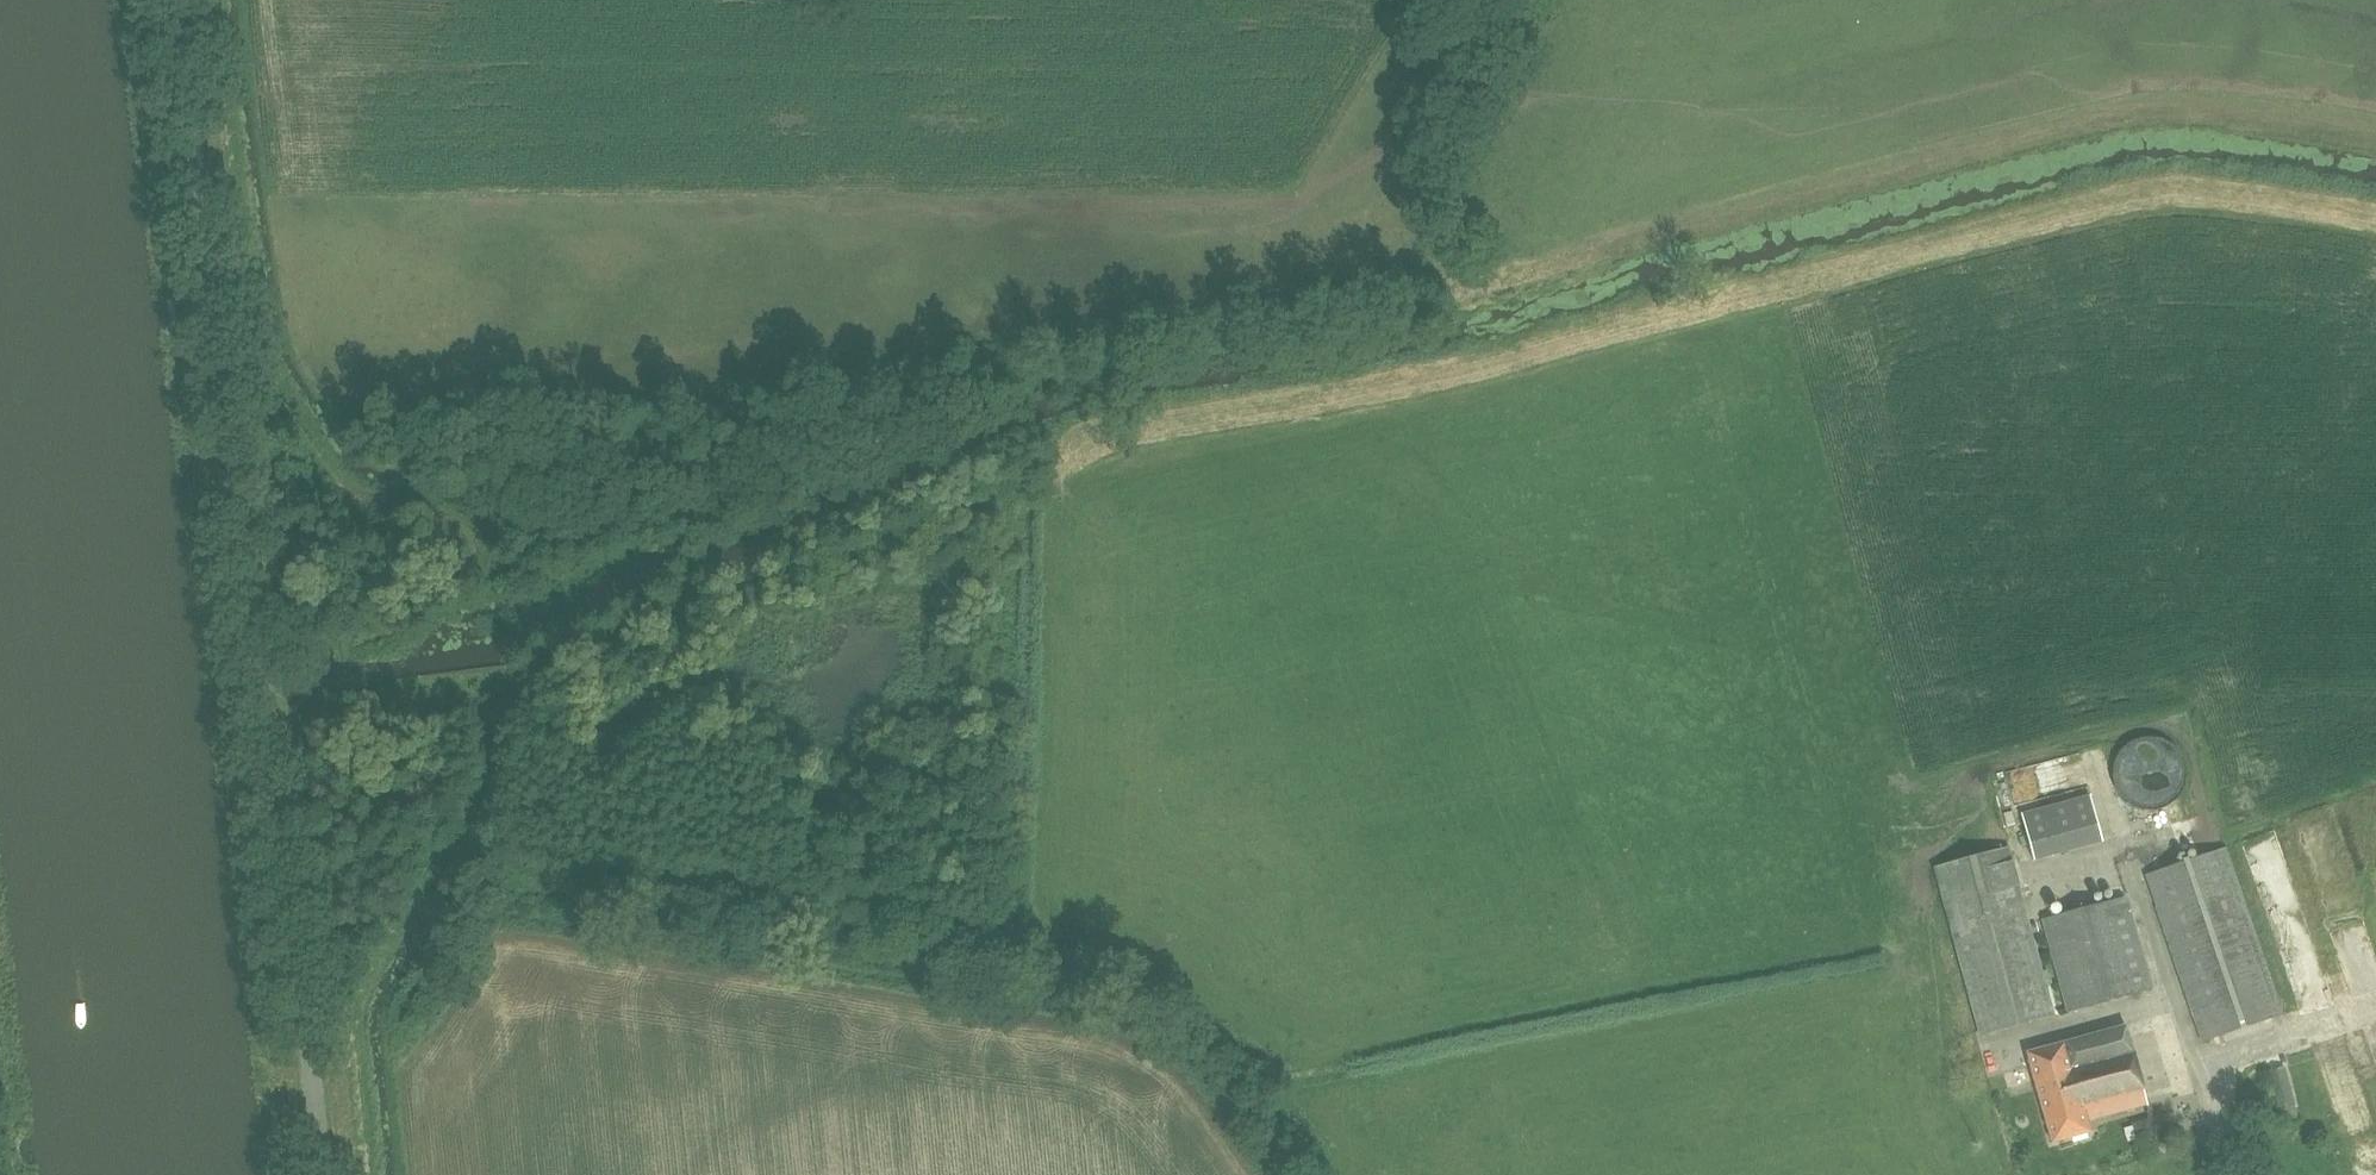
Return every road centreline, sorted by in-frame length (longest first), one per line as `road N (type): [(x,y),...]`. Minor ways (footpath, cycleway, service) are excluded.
road 1 (unclassified): [(321,1174),(256,575),(180,0)]

